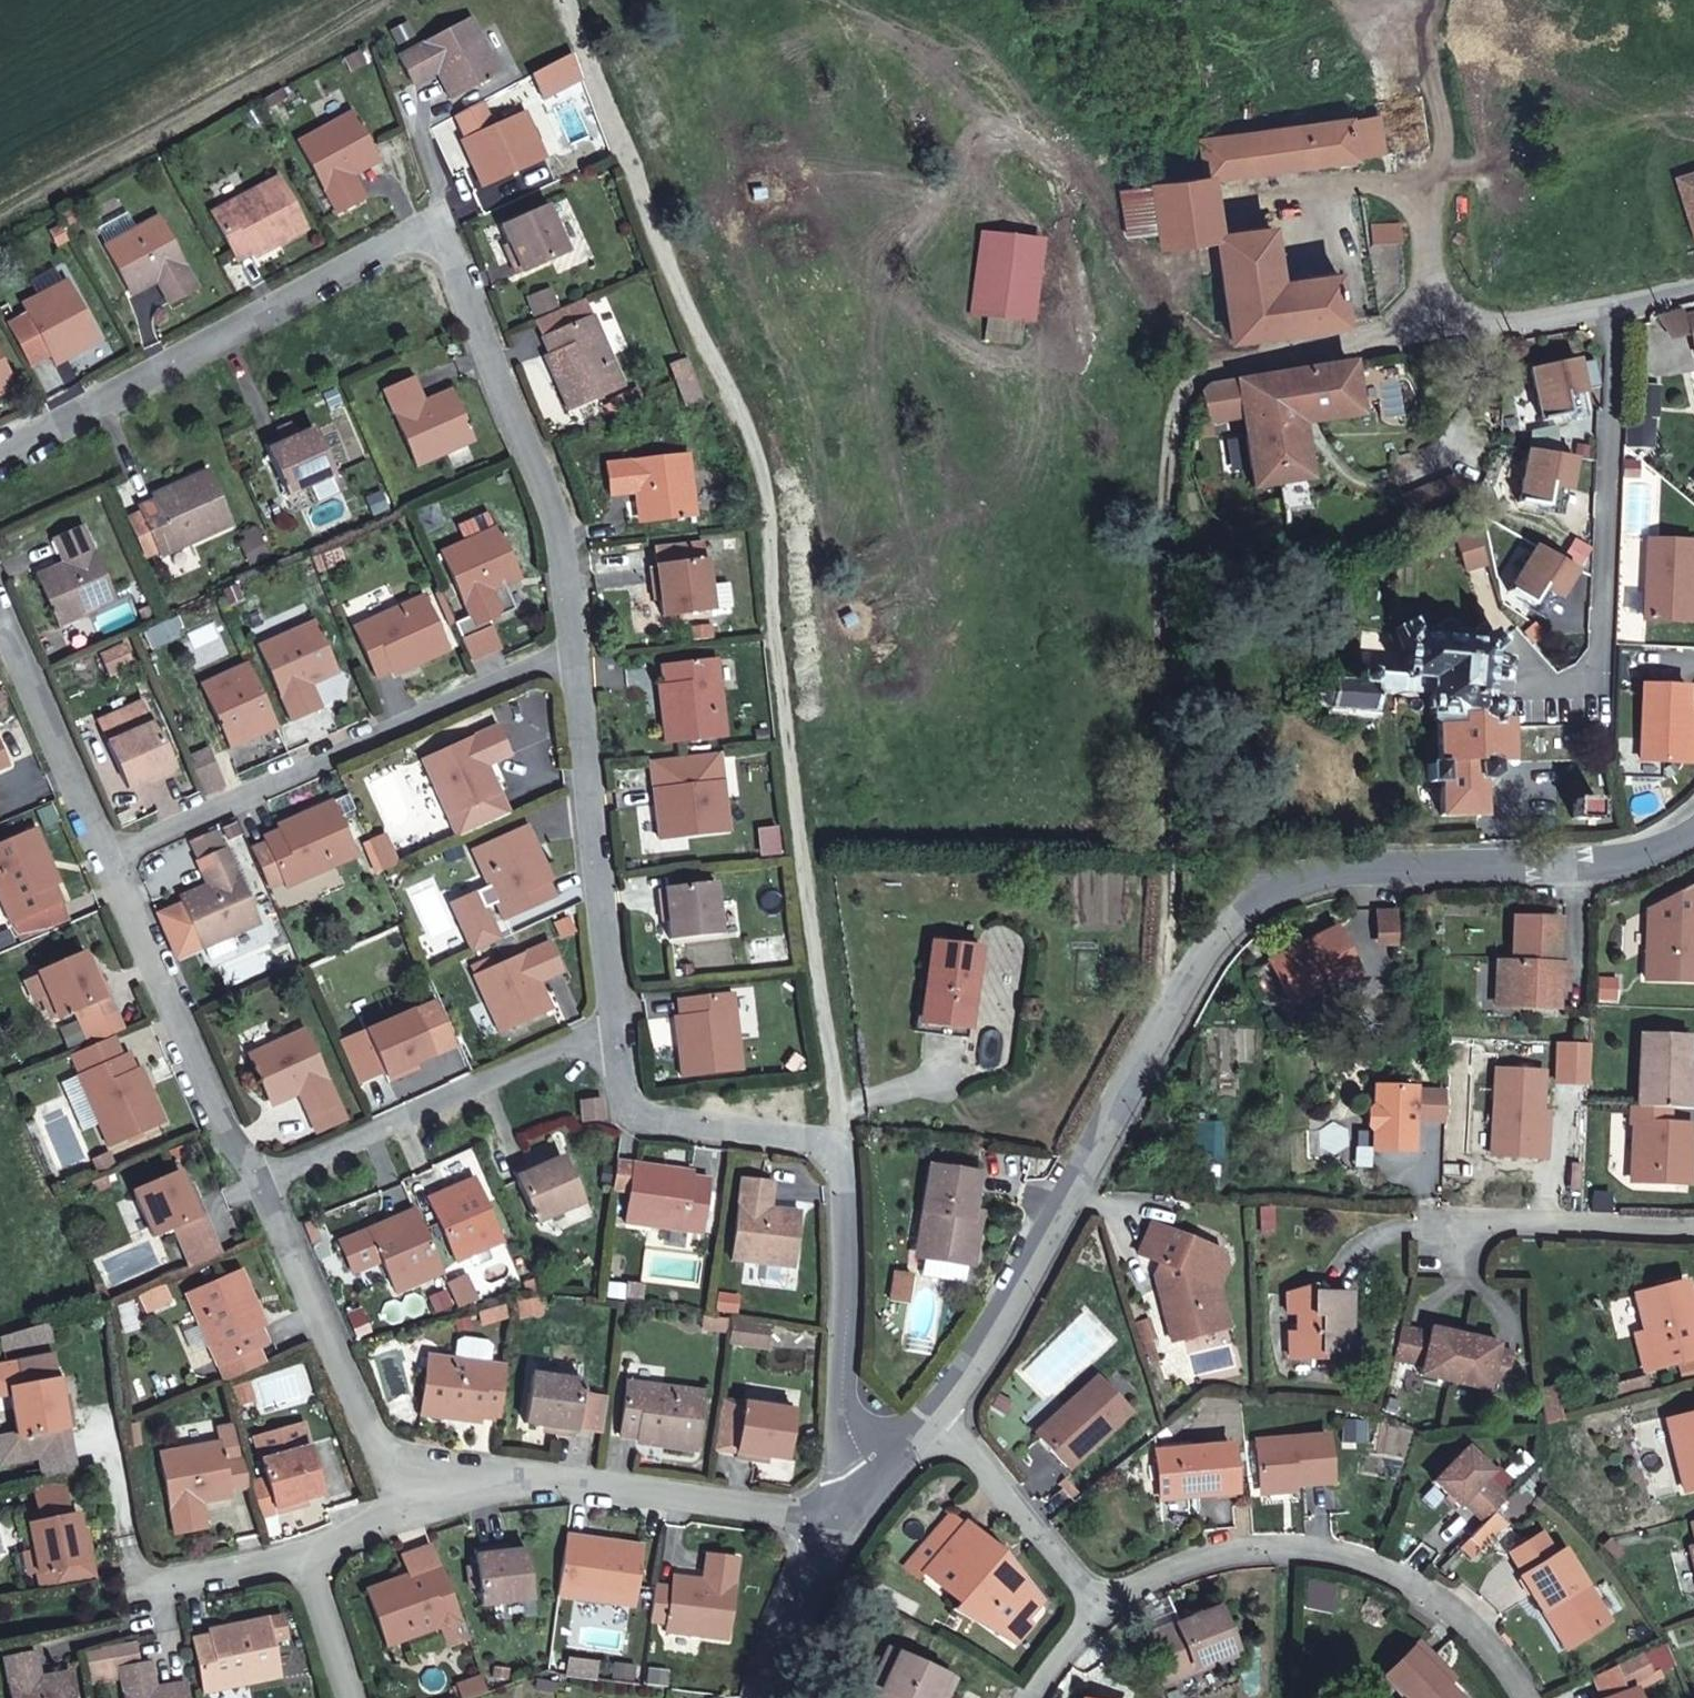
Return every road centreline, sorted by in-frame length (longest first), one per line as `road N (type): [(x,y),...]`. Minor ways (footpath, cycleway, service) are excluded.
road 1 (residential): [(944,1403),(971,1372),(1193,967),(1276,895),(1356,868),(1600,869),(1693,834)]
road 2 (residential): [(570,651),(555,521),(431,228),(0,461)]
road 3 (residential): [(861,1494),(838,1142),(624,1110),(614,1024)]
road 4 (residential): [(108,856),(570,651)]
road 5 (residential): [(1535,1697),(1516,1657),(1446,1596),(1355,1552),(1267,1542),(1189,1557),(1102,1603)]
road 6 (residential): [(404,1511),(480,1486),(574,1485),(787,1512),(861,1494)]
road 7 (residential): [(1693,289),(1608,312),(1238,363)]
road 8 (residential): [(270,1177),(614,1024)]
road 9 (residential): [(614,1024),(570,651)]
road 10 (residential): [(108,856),(228,1129),(270,1177)]
road 11 (residential): [(270,1177),(404,1511)]
road 12 (residential): [(0,609),(108,856)]
road 13 (residential): [(1430,1217),(1693,1227)]
road 14 (residential): [(944,1403),(1102,1603)]
road 15 (residential): [(771,1697),(798,1605),(861,1494)]
road 16 (residential): [(146,1587),(316,1551)]
road 17 (residential): [(316,1551),(346,1697)]
road 18 (residential): [(861,1494),(944,1403)]

